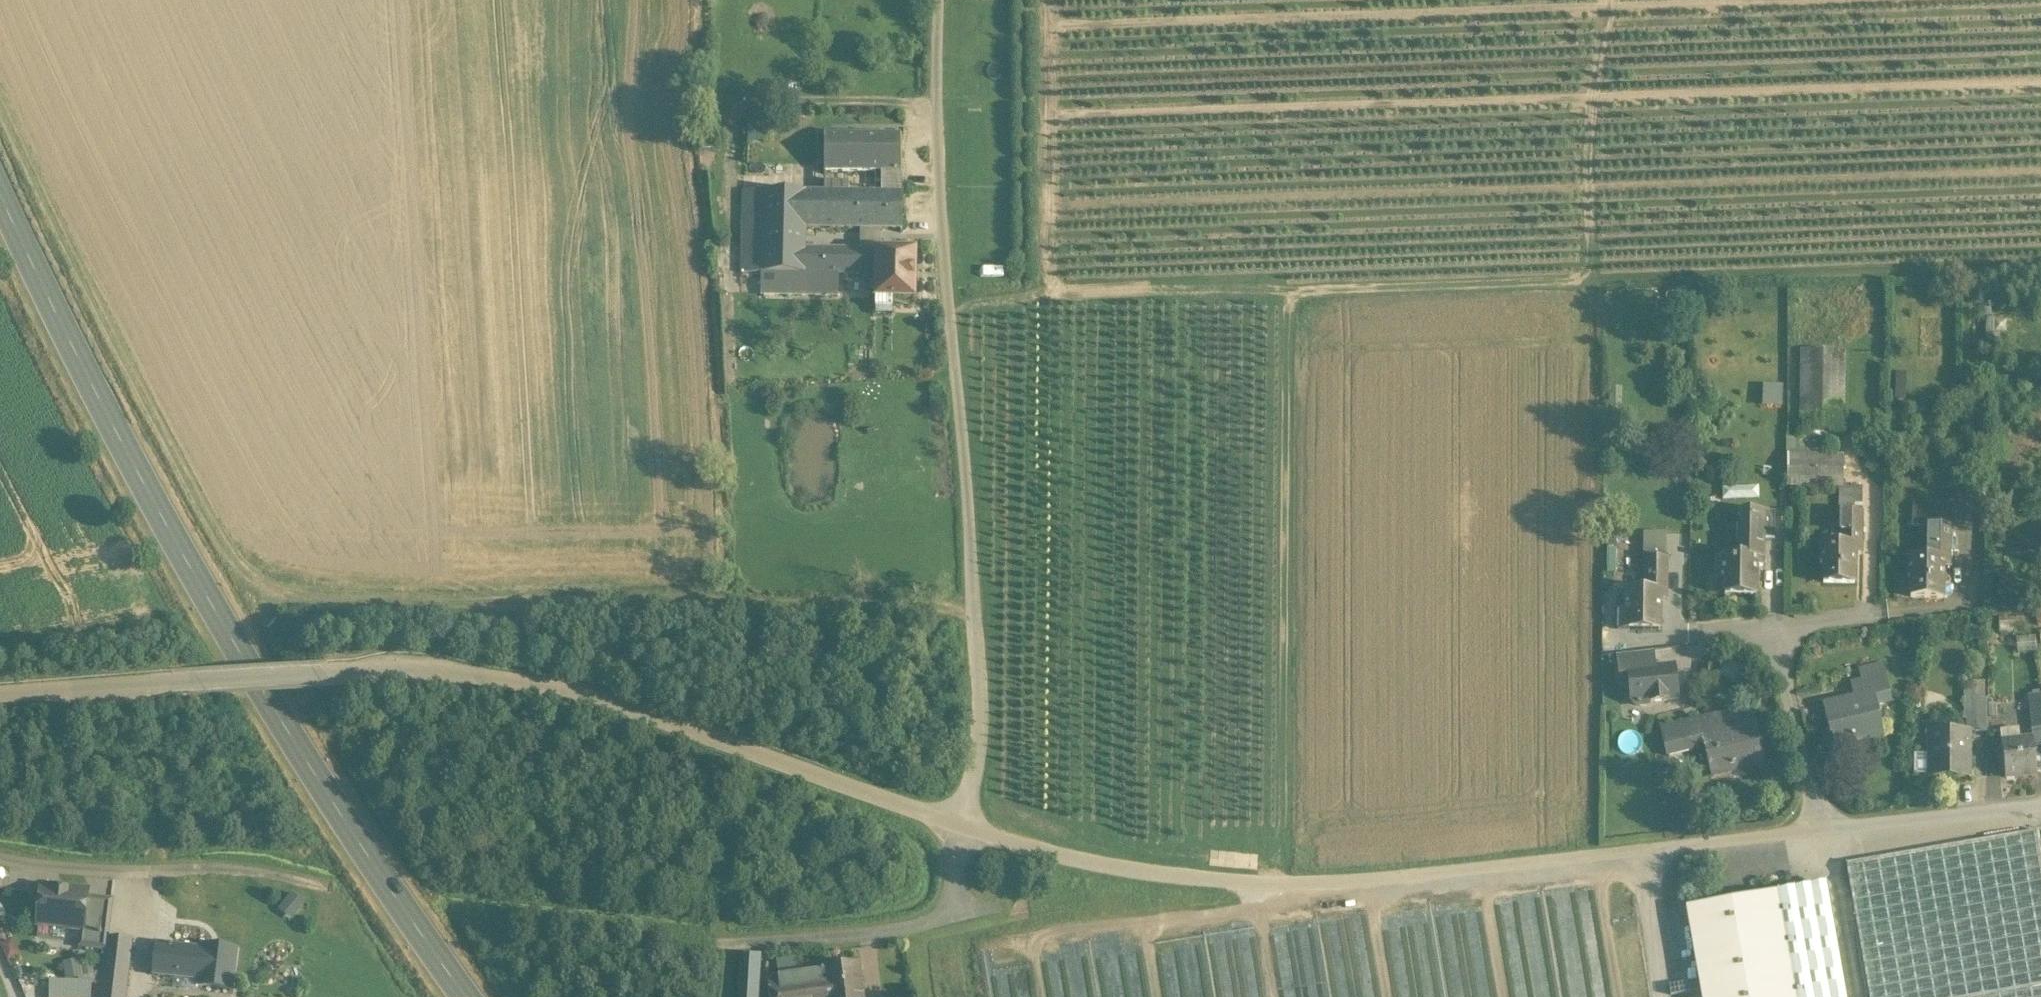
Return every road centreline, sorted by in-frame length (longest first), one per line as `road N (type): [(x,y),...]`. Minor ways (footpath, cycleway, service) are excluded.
road 1 (residential): [(0,701),(424,674),(512,686),(596,702),(1068,865),(1332,888),(1656,847),(1823,835)]
road 2 (track): [(979,603),(349,609),(289,597),(253,569),(133,355),(0,62)]
road 3 (primary): [(0,196),(225,628),(467,996)]
road 4 (track): [(946,0),(938,142),(979,603),(981,724),(966,828)]
road 5 (residential): [(1823,835),(2040,809)]
road 6 (residential): [(1823,835),(1788,625)]
road 7 (track): [(1656,847),(1684,996)]

